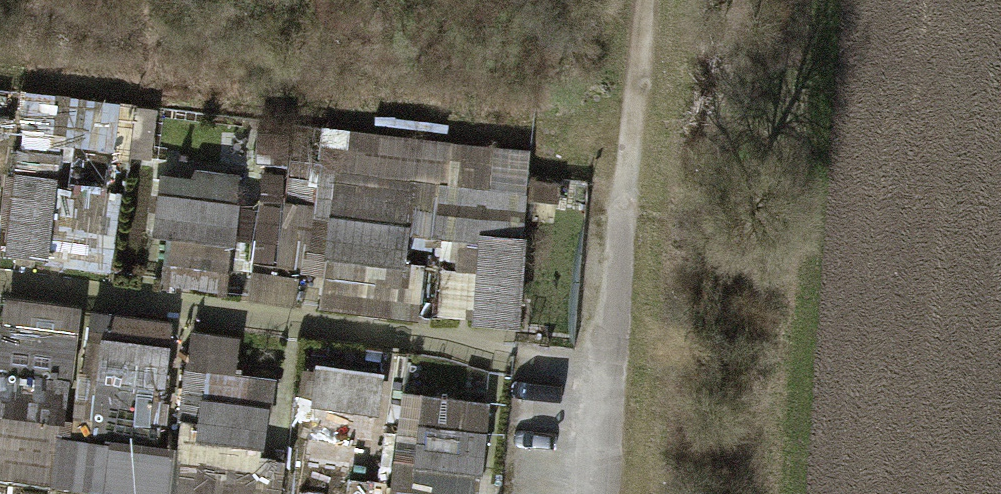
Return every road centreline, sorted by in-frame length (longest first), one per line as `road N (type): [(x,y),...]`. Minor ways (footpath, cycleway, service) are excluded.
road 1 (track): [(635,138),(0,67)]
road 2 (track): [(618,365),(0,283)]
road 3 (track): [(609,493),(635,138)]
road 4 (track): [(649,0),(635,138)]

